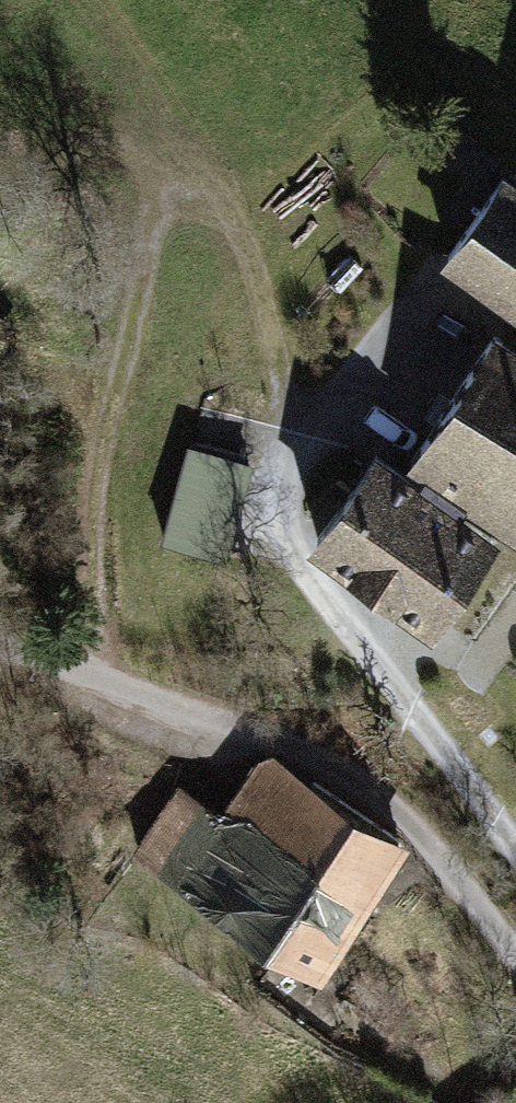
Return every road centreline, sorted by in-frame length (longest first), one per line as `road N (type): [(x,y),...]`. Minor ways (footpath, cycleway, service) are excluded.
road 1 (track): [(515,856),(283,546),(301,417),(271,362),(250,263),(209,199),(158,218),(148,318),(104,465),(91,609),(95,690)]
road 2 (track): [(515,953),(396,811),(334,767),(263,734),(95,690),(0,675)]

